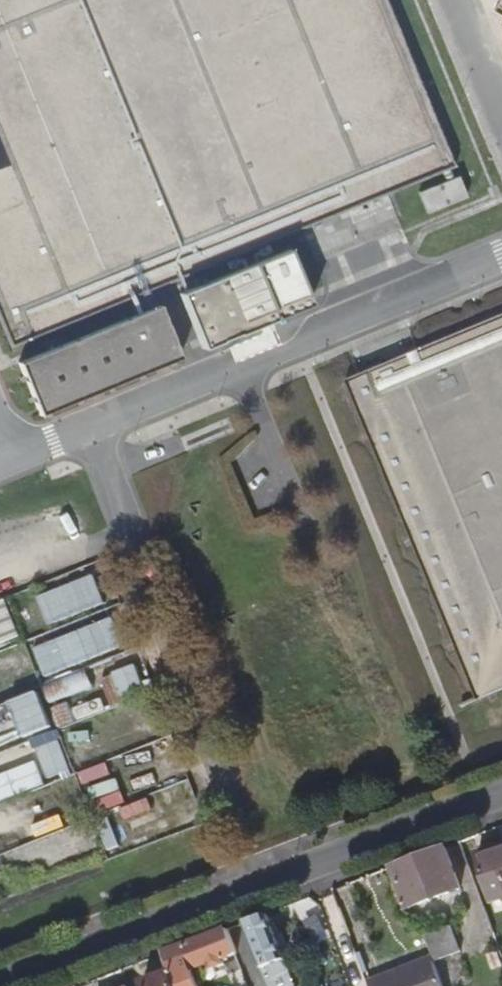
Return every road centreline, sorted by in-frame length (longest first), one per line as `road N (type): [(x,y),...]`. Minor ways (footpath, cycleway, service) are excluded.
road 1 (residential): [(501,791),(0,982)]

